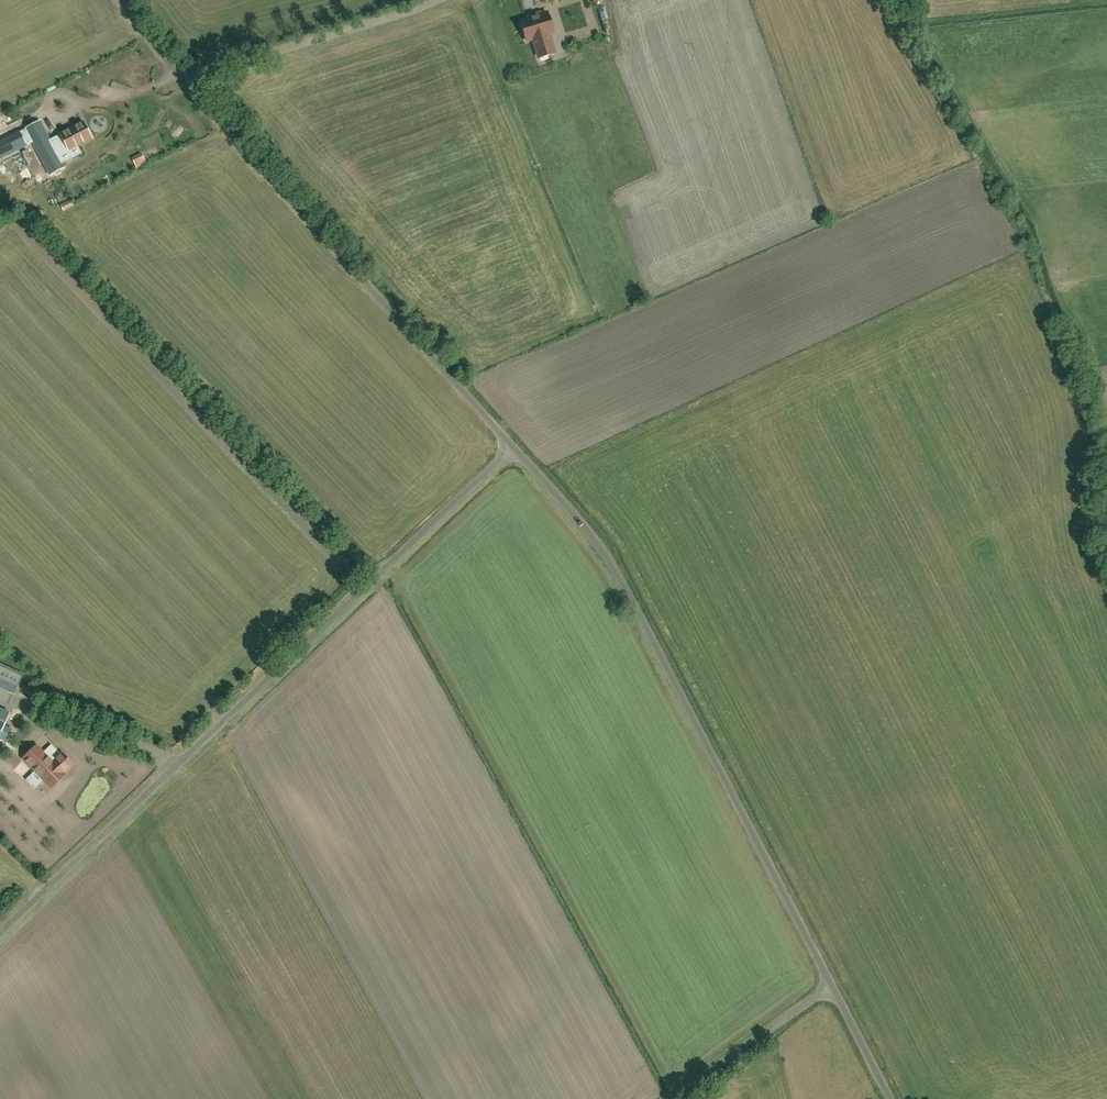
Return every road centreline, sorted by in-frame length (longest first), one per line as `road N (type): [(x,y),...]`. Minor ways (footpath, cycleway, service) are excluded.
road 1 (unclassified): [(0,933),(513,447)]
road 2 (unclassified): [(833,985),(595,534),(513,447)]
road 3 (unclassified): [(513,447),(184,80)]
road 4 (unclassified): [(184,80),(435,0)]
road 5 (unclassified): [(675,1098),(833,985)]
road 6 (unclassified): [(891,1098),(833,985)]

